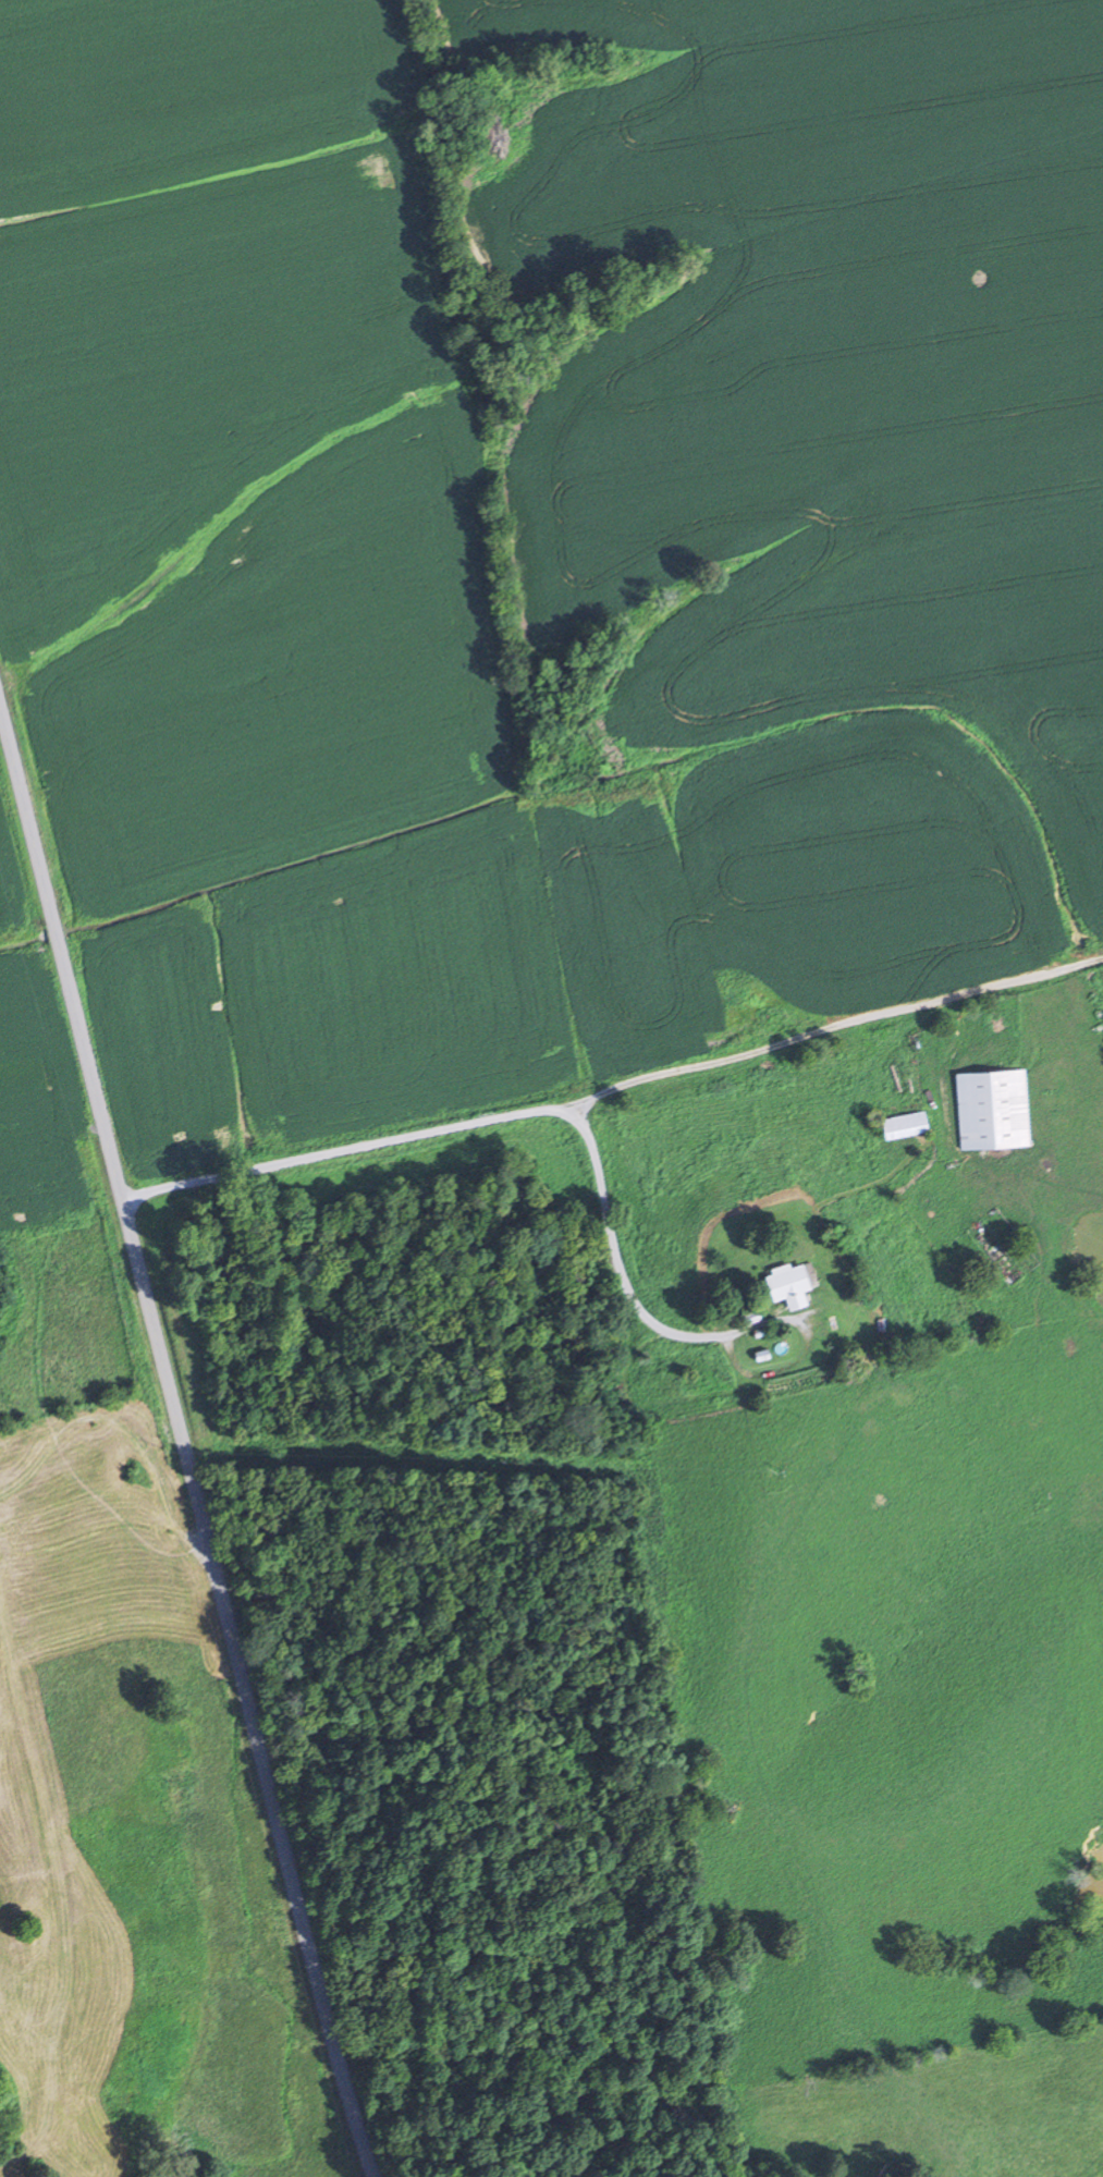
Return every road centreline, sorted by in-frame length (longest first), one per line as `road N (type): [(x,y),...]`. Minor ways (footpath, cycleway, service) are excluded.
road 1 (secondary): [(376,2176),(286,1862),(0,707)]
road 2 (residential): [(122,1200),(612,1098)]
road 3 (residential): [(792,1316),(699,1337),(645,1311),(623,1270),(591,1143),(577,1121),(556,1111)]

